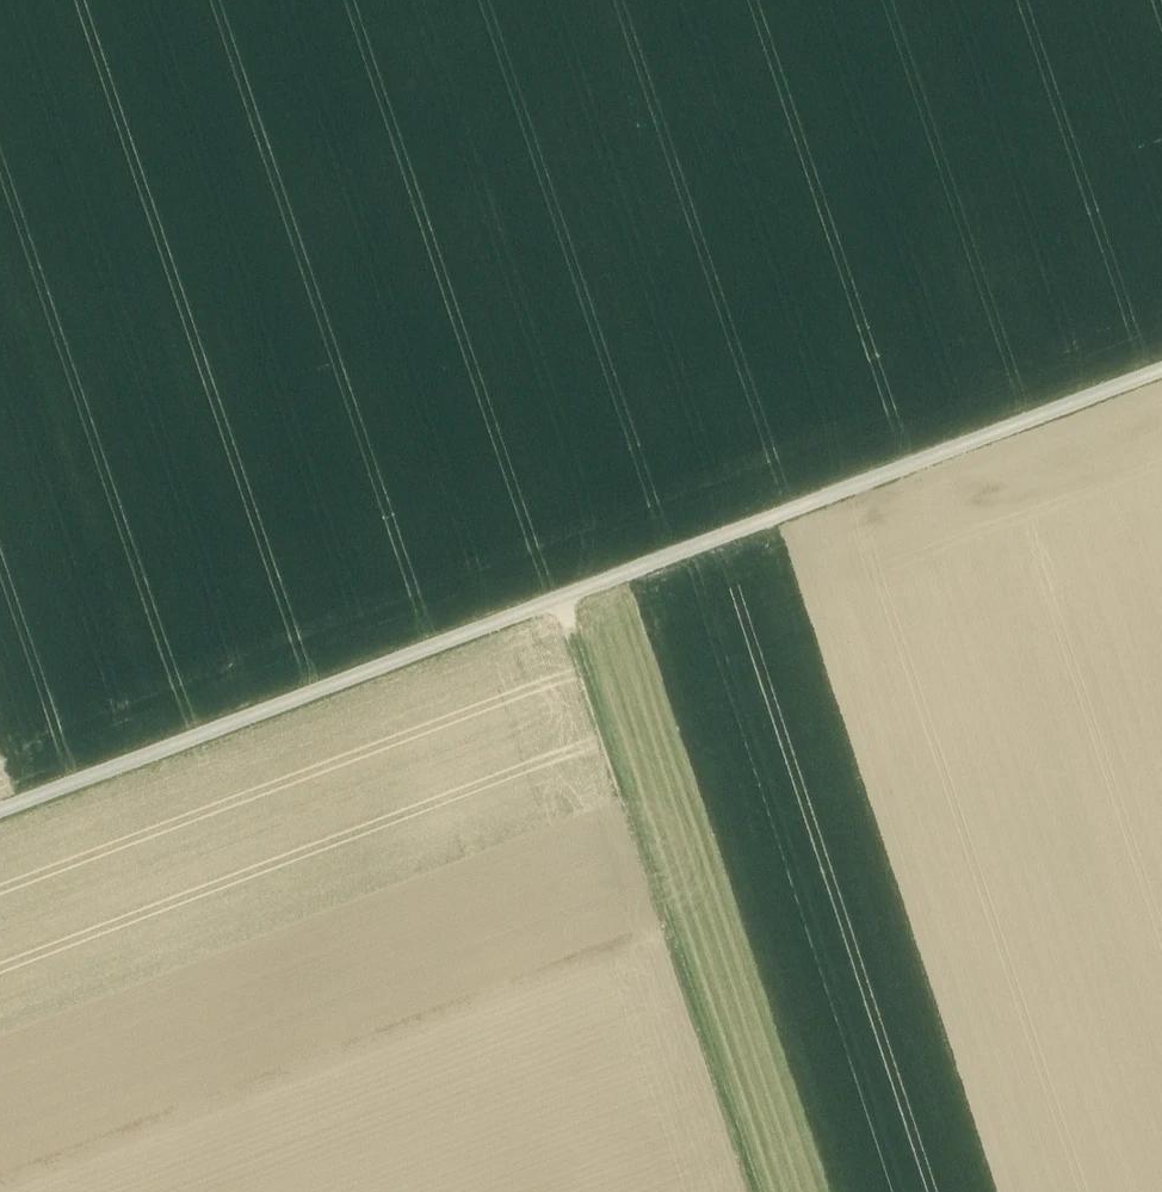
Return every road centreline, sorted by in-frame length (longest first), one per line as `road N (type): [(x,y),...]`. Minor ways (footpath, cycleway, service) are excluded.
road 1 (track): [(1161,372),(358,674),(0,827)]
road 2 (track): [(558,599),(761,1191)]

